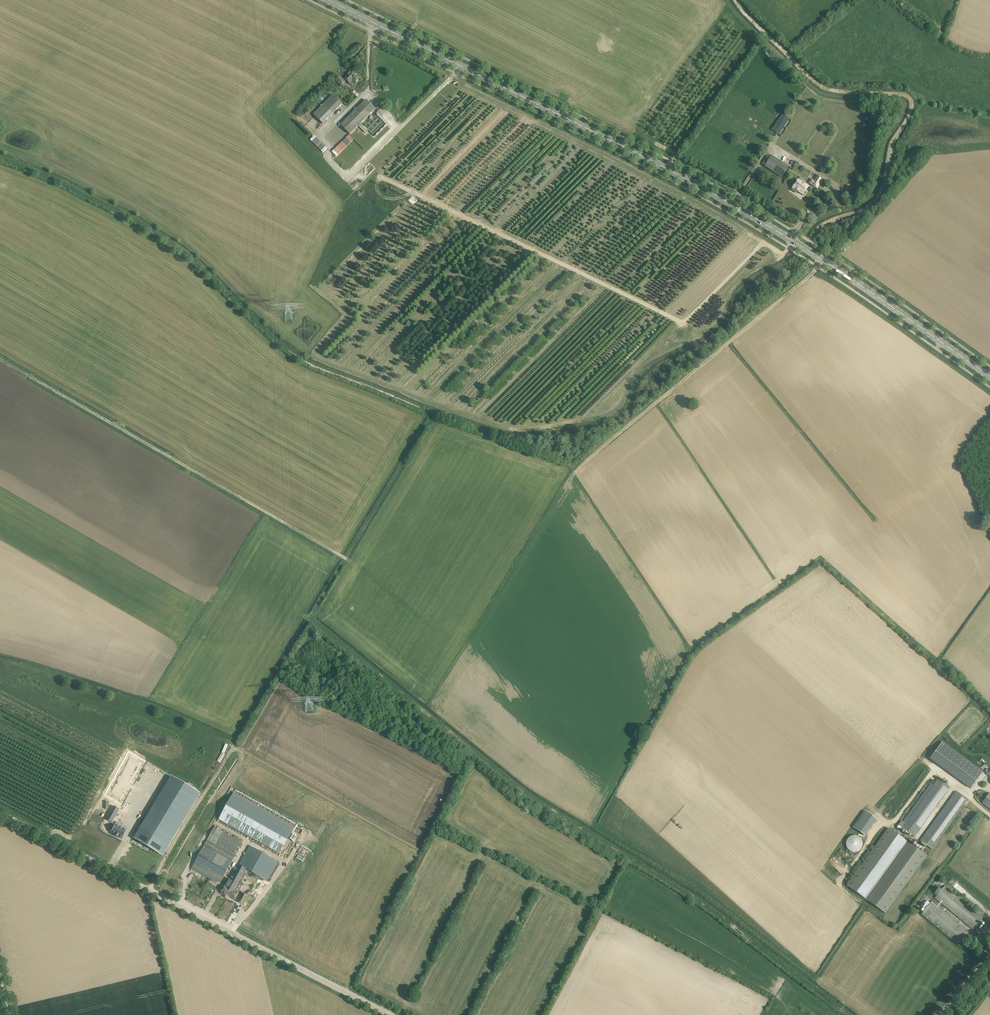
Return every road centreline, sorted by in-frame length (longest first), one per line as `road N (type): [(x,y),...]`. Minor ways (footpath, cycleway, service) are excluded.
road 1 (primary): [(989,377),(707,191),(328,0)]
road 2 (track): [(836,1005),(656,875),(526,796),(309,618)]
road 3 (track): [(347,559),(233,742),(141,704),(0,664)]
road 4 (unclassified): [(385,1014),(0,812)]
road 5 (track): [(0,358),(347,559)]
road 6 (track): [(574,471),(823,260)]
road 7 (track): [(347,559),(432,417)]

